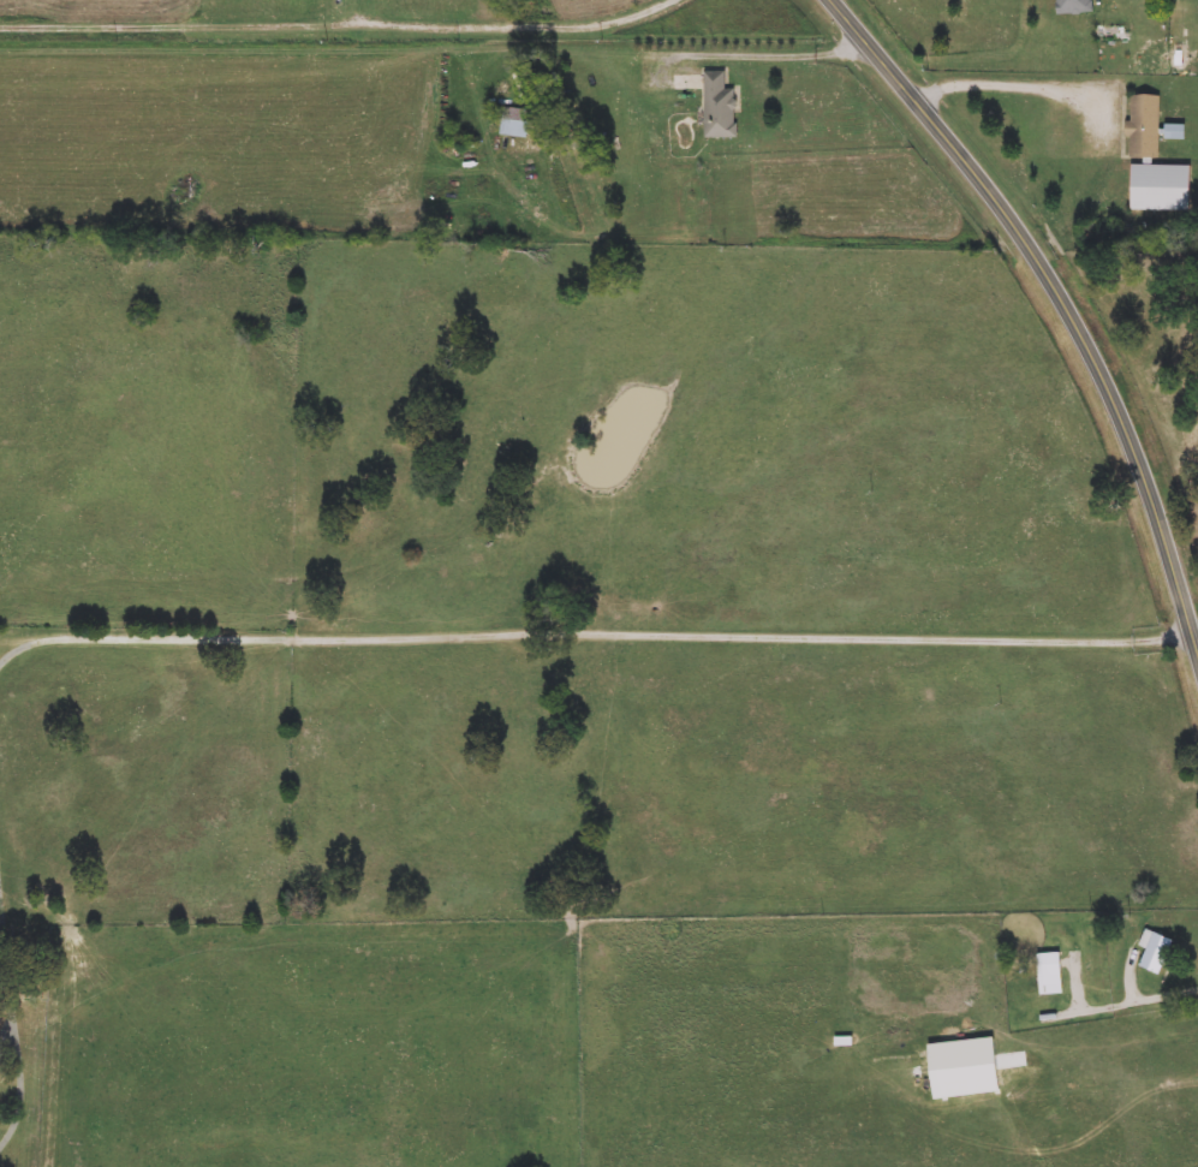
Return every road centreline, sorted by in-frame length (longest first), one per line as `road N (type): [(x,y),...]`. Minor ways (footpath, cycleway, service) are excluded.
road 1 (tertiary): [(1197,661),(1157,523),(1073,308),(1001,193),(844,0)]

